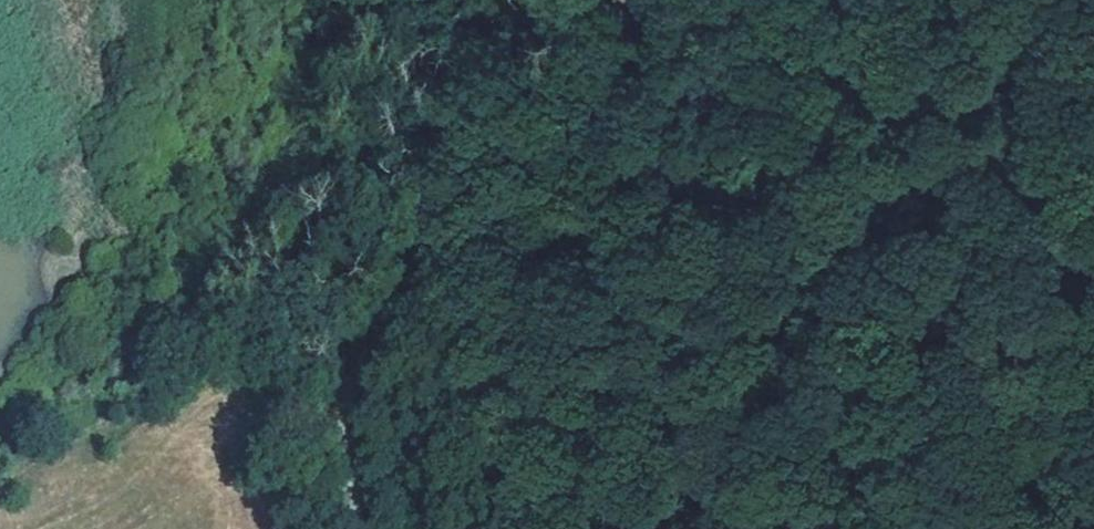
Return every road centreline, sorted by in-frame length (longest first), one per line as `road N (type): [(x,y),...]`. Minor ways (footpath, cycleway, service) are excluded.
road 1 (track): [(621,0),(631,59),(605,105),(405,275),(339,378)]
road 2 (track): [(804,528),(1093,401)]
road 3 (track): [(354,528),(331,440),(339,378)]

